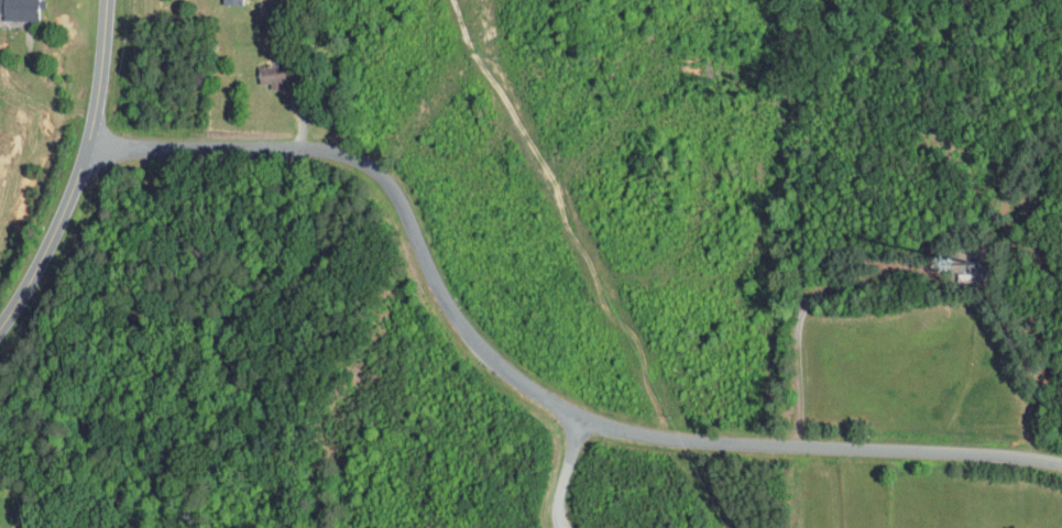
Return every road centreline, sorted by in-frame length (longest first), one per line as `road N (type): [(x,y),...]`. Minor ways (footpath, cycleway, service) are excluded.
road 1 (residential): [(91,145),(368,161),(383,169),(451,339),(570,413),(658,437),(748,449),(1015,458),(1061,468)]
road 2 (tertiary): [(0,327),(55,240),(91,145),(110,0)]

